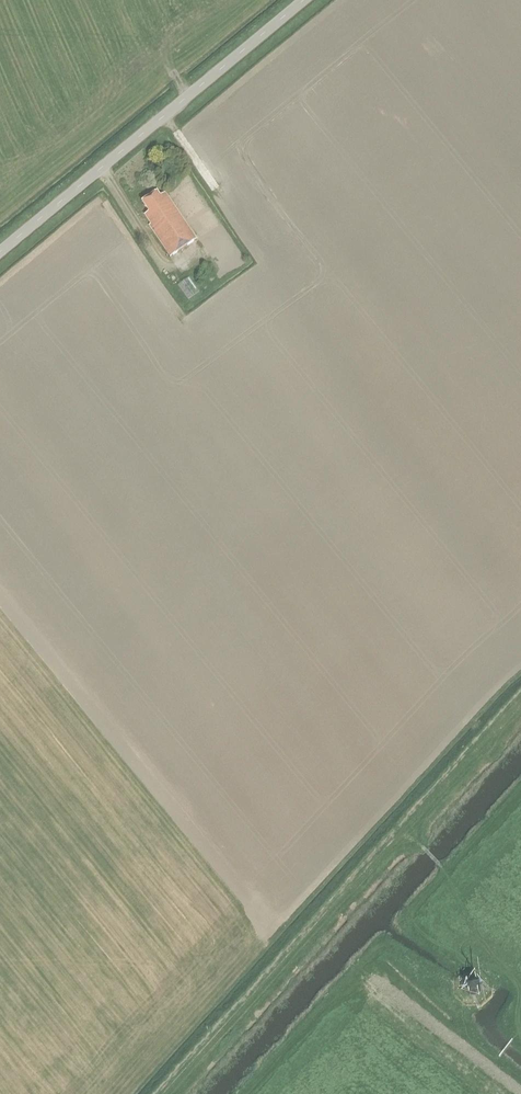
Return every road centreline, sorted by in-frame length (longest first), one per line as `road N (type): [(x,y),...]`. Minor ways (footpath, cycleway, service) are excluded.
road 1 (tertiary): [(0,254),(309,0)]

